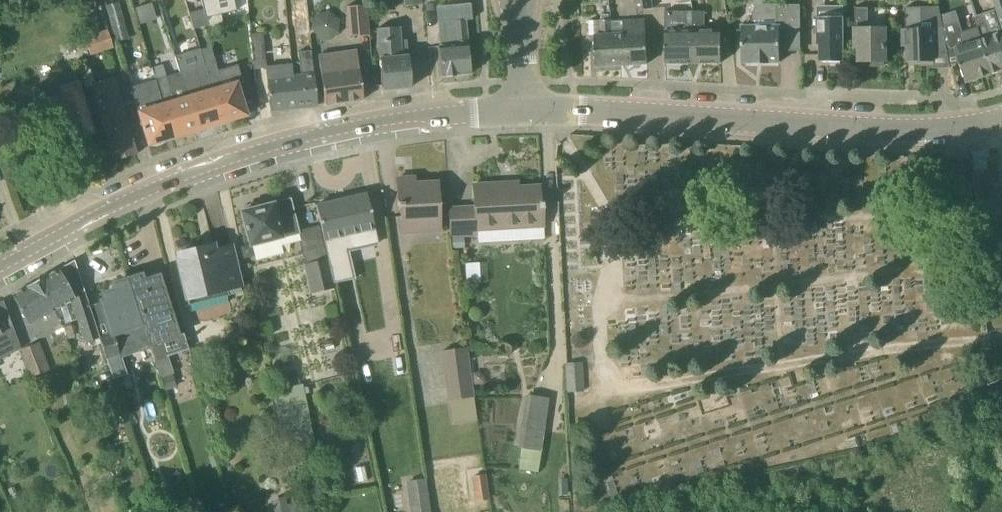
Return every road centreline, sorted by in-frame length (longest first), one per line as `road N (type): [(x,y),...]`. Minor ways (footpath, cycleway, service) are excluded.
road 1 (residential): [(0,273),(118,207),(258,153),(423,119),(523,112)]
road 2 (residential): [(523,112),(908,131),(1001,121)]

